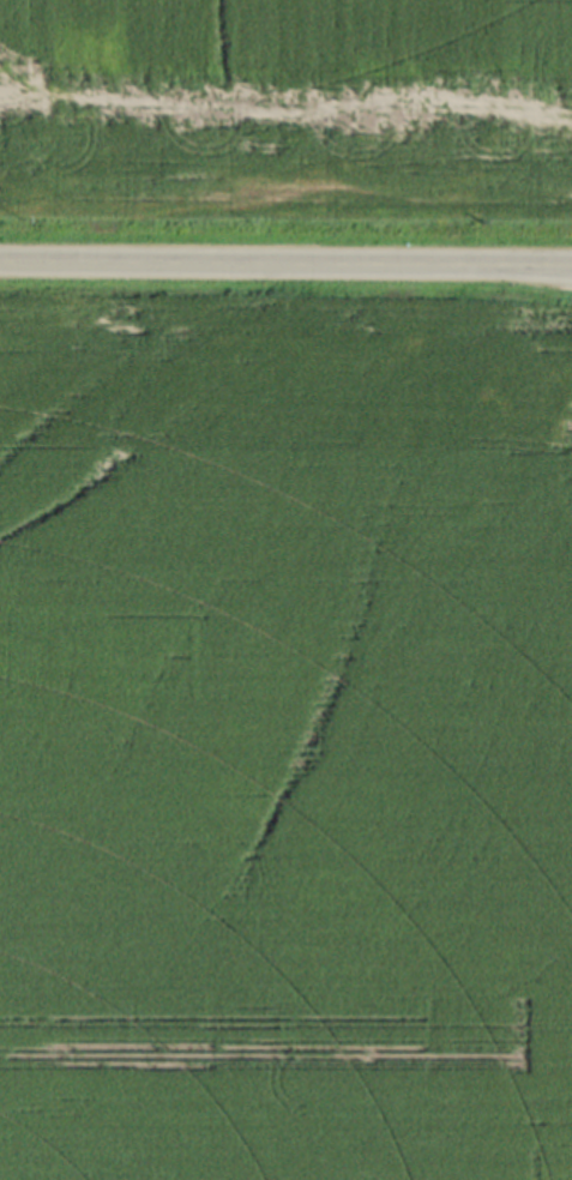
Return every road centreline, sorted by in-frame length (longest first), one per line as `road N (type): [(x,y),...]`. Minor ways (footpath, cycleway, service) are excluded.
road 1 (tertiary): [(571,263),(0,253)]

